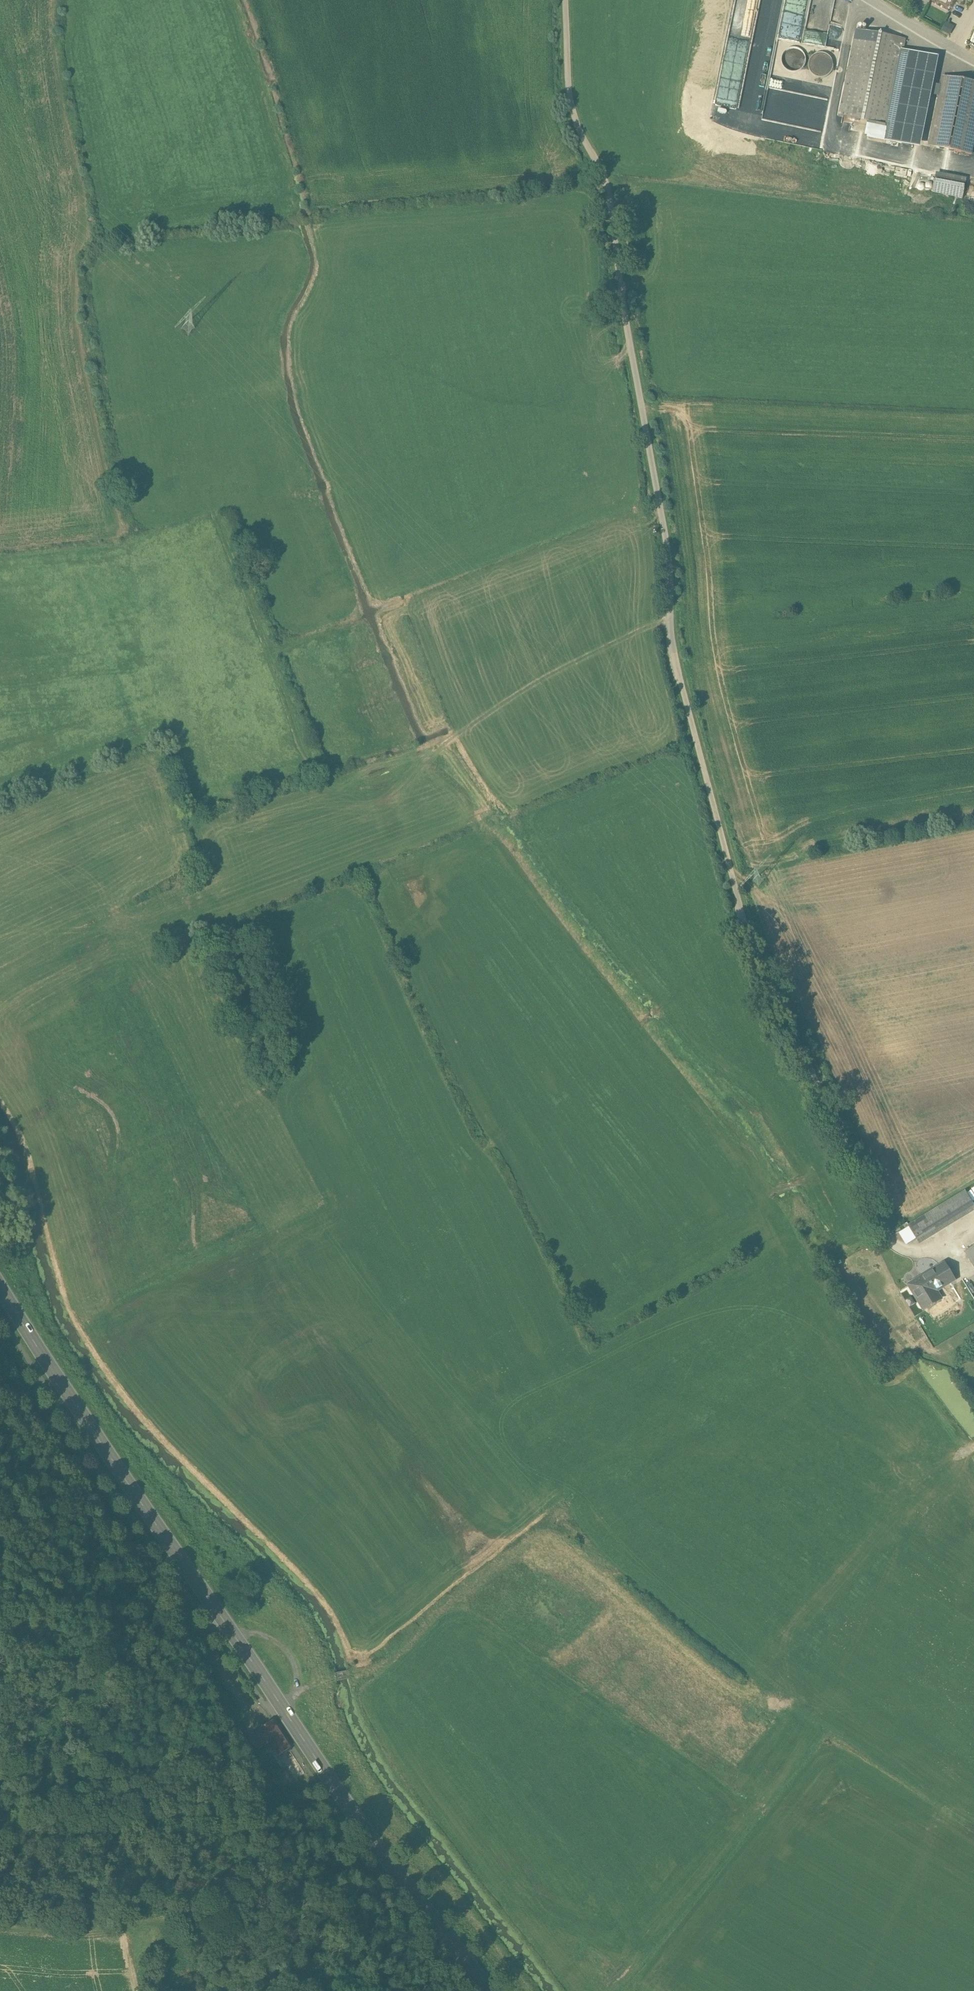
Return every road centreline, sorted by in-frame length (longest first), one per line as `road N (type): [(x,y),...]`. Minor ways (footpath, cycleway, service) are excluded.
road 1 (primary): [(0,1283),(227,1624),(494,1990)]
road 2 (track): [(532,1533),(452,1593),(388,1662),(334,1676),(282,1701)]

